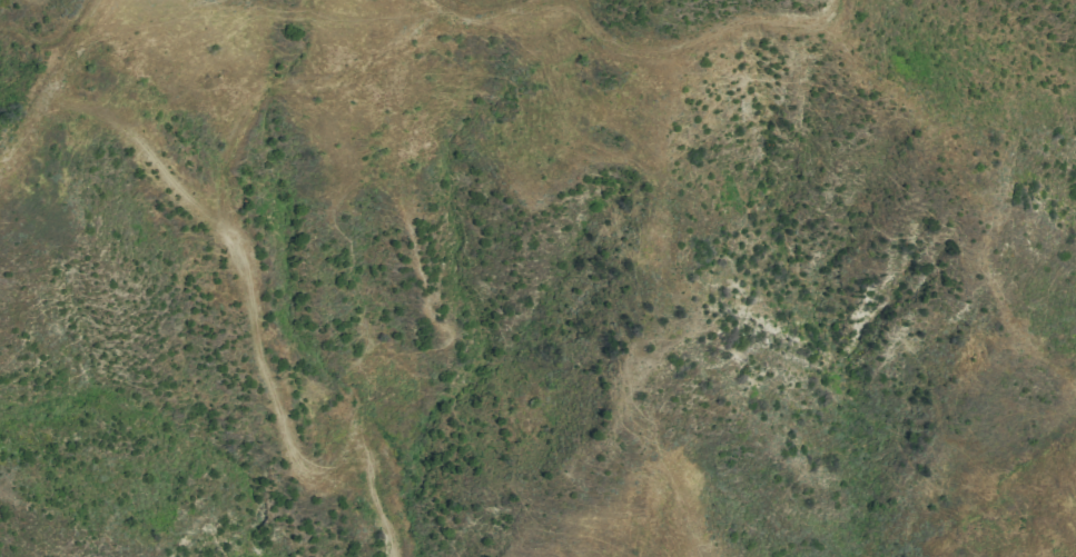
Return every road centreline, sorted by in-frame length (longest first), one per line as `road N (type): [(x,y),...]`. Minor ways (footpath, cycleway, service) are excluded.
road 1 (residential): [(0,165),(21,151),(37,117),(76,107),(109,113),(148,147),(234,240),(292,448),(314,459),(349,448),(363,452),(366,483),(388,527),(389,556)]

